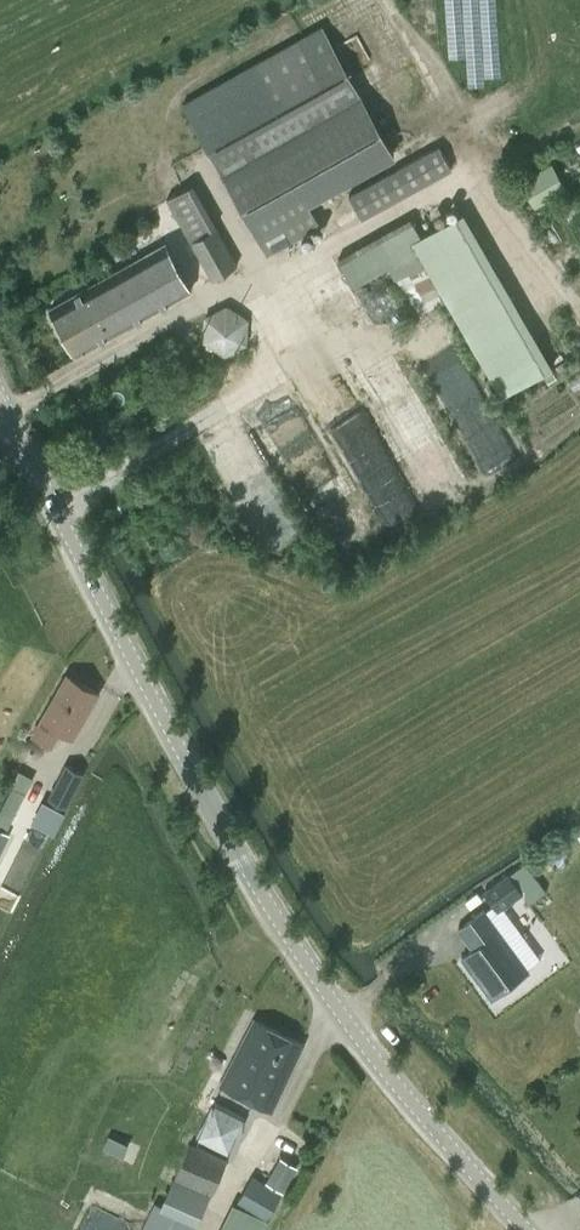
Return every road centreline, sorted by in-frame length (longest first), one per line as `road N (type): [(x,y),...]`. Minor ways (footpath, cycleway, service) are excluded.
road 1 (tertiary): [(526,1229),(384,1070),(266,900),(0,394)]

